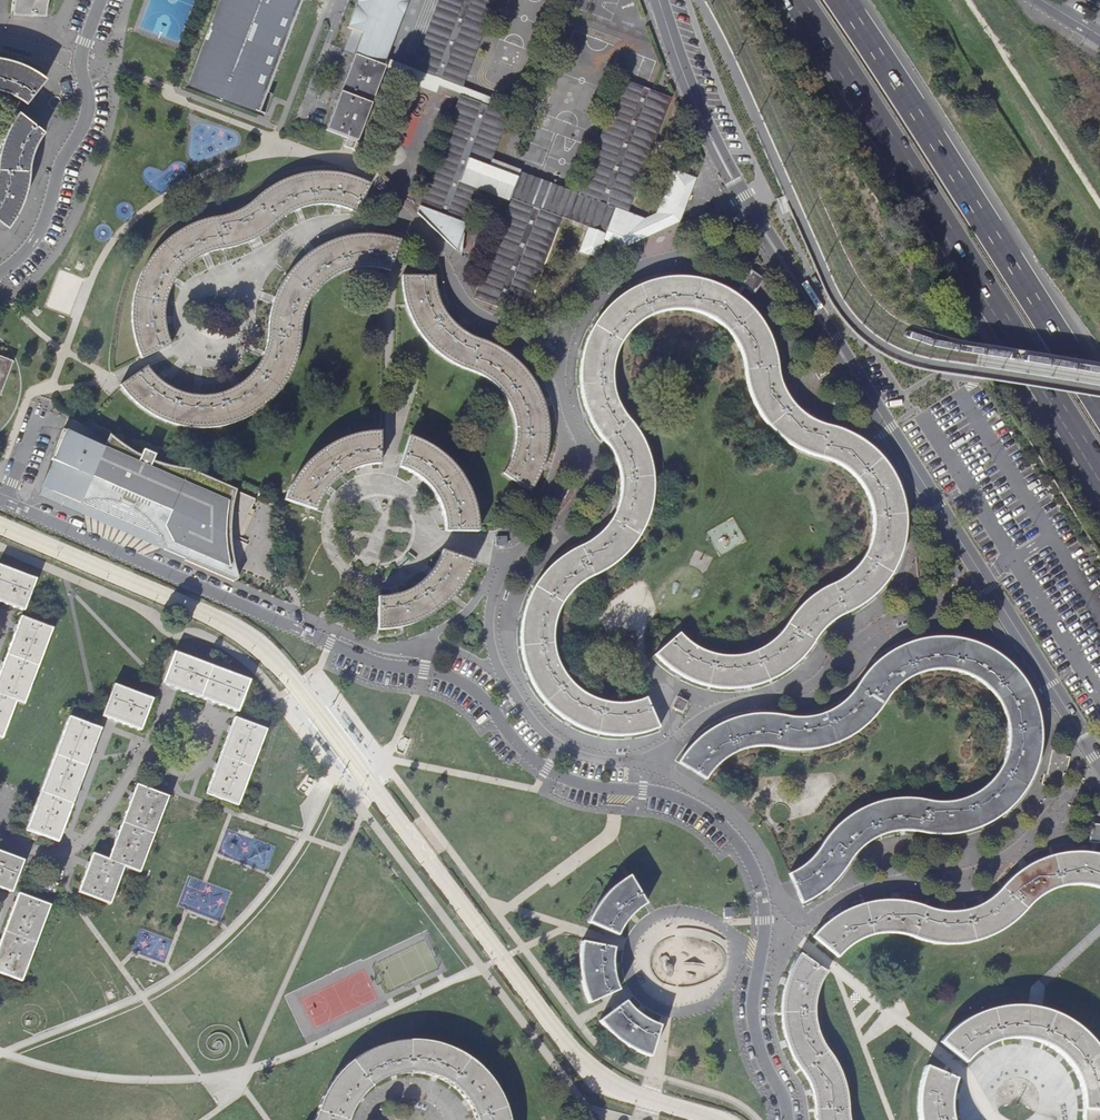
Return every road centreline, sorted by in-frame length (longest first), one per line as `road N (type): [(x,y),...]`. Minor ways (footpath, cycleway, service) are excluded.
road 1 (unclassified): [(0,499),(369,661),(460,681),(531,757),(565,778),(677,797),(716,821),(737,841),(761,892),(753,1015),(788,1119)]
road 2 (unclassified): [(658,0),(687,83),(744,198),(1099,762)]
road 3 (motorway): [(797,0),(1099,470)]
road 4 (motorway): [(1099,410),(842,0)]
road 5 (residential): [(0,273),(38,233),(86,117),(79,63),(101,0)]
road 6 (residential): [(152,737),(166,720),(183,717),(205,733),(206,751),(180,773),(157,762),(151,745)]
road 7 (unclassified): [(347,0),(305,117)]

